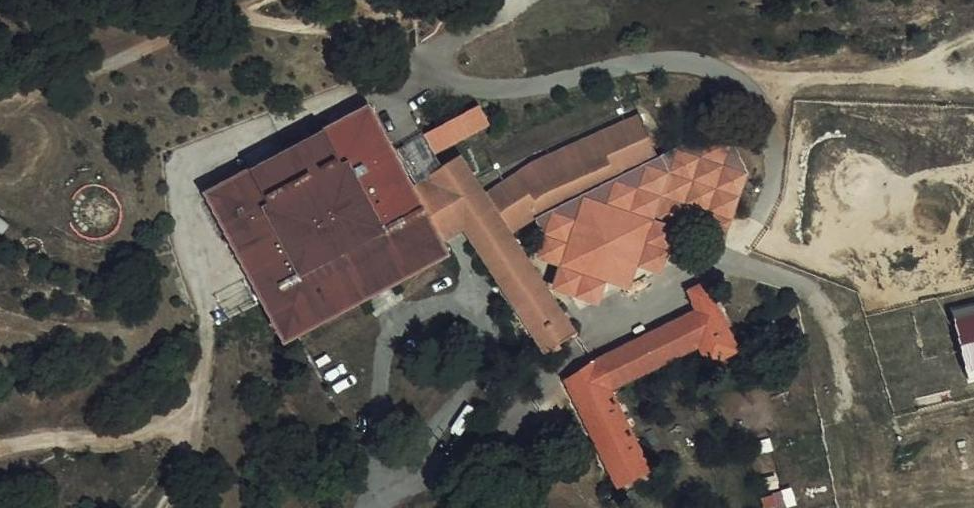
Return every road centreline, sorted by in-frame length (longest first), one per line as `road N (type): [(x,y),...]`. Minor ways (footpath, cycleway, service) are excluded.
road 1 (track): [(429,54),(258,15),(186,32),(61,87),(0,86)]
road 2 (track): [(0,452),(138,436),(197,406)]

